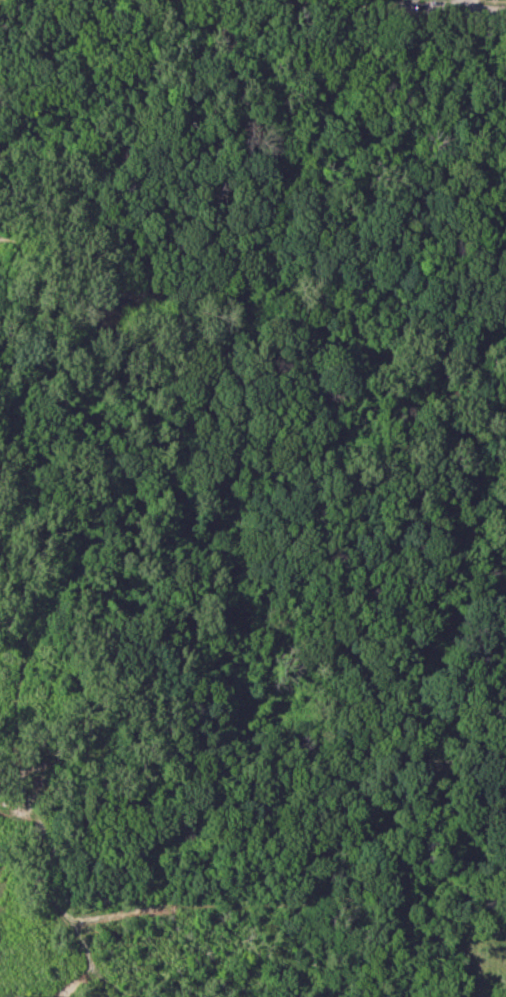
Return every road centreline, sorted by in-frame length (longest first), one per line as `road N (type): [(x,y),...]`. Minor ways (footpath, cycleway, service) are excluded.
road 1 (track): [(0,805),(36,821),(42,888),(50,902),(84,921),(147,906),(313,902)]
road 2 (residential): [(162,0),(505,13)]

